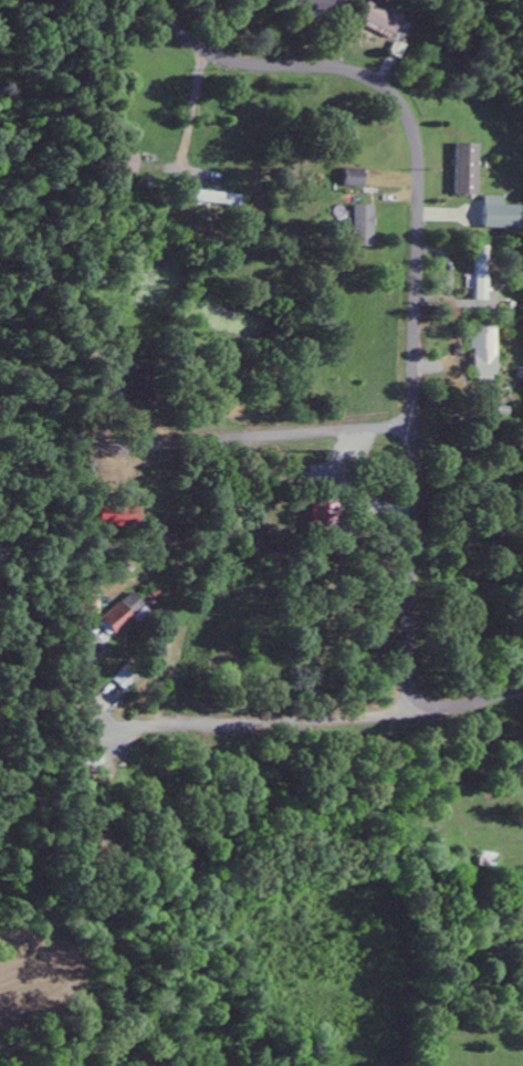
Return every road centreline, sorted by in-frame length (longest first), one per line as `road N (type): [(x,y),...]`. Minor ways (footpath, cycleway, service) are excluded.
road 1 (residential): [(522,682),(433,707),(408,675),(420,222),(412,123),(387,88),(367,77),(207,49),(163,0)]
road 2 (residential): [(433,707),(339,720),(144,727),(101,720)]
road 3 (residential): [(414,420),(107,447)]

